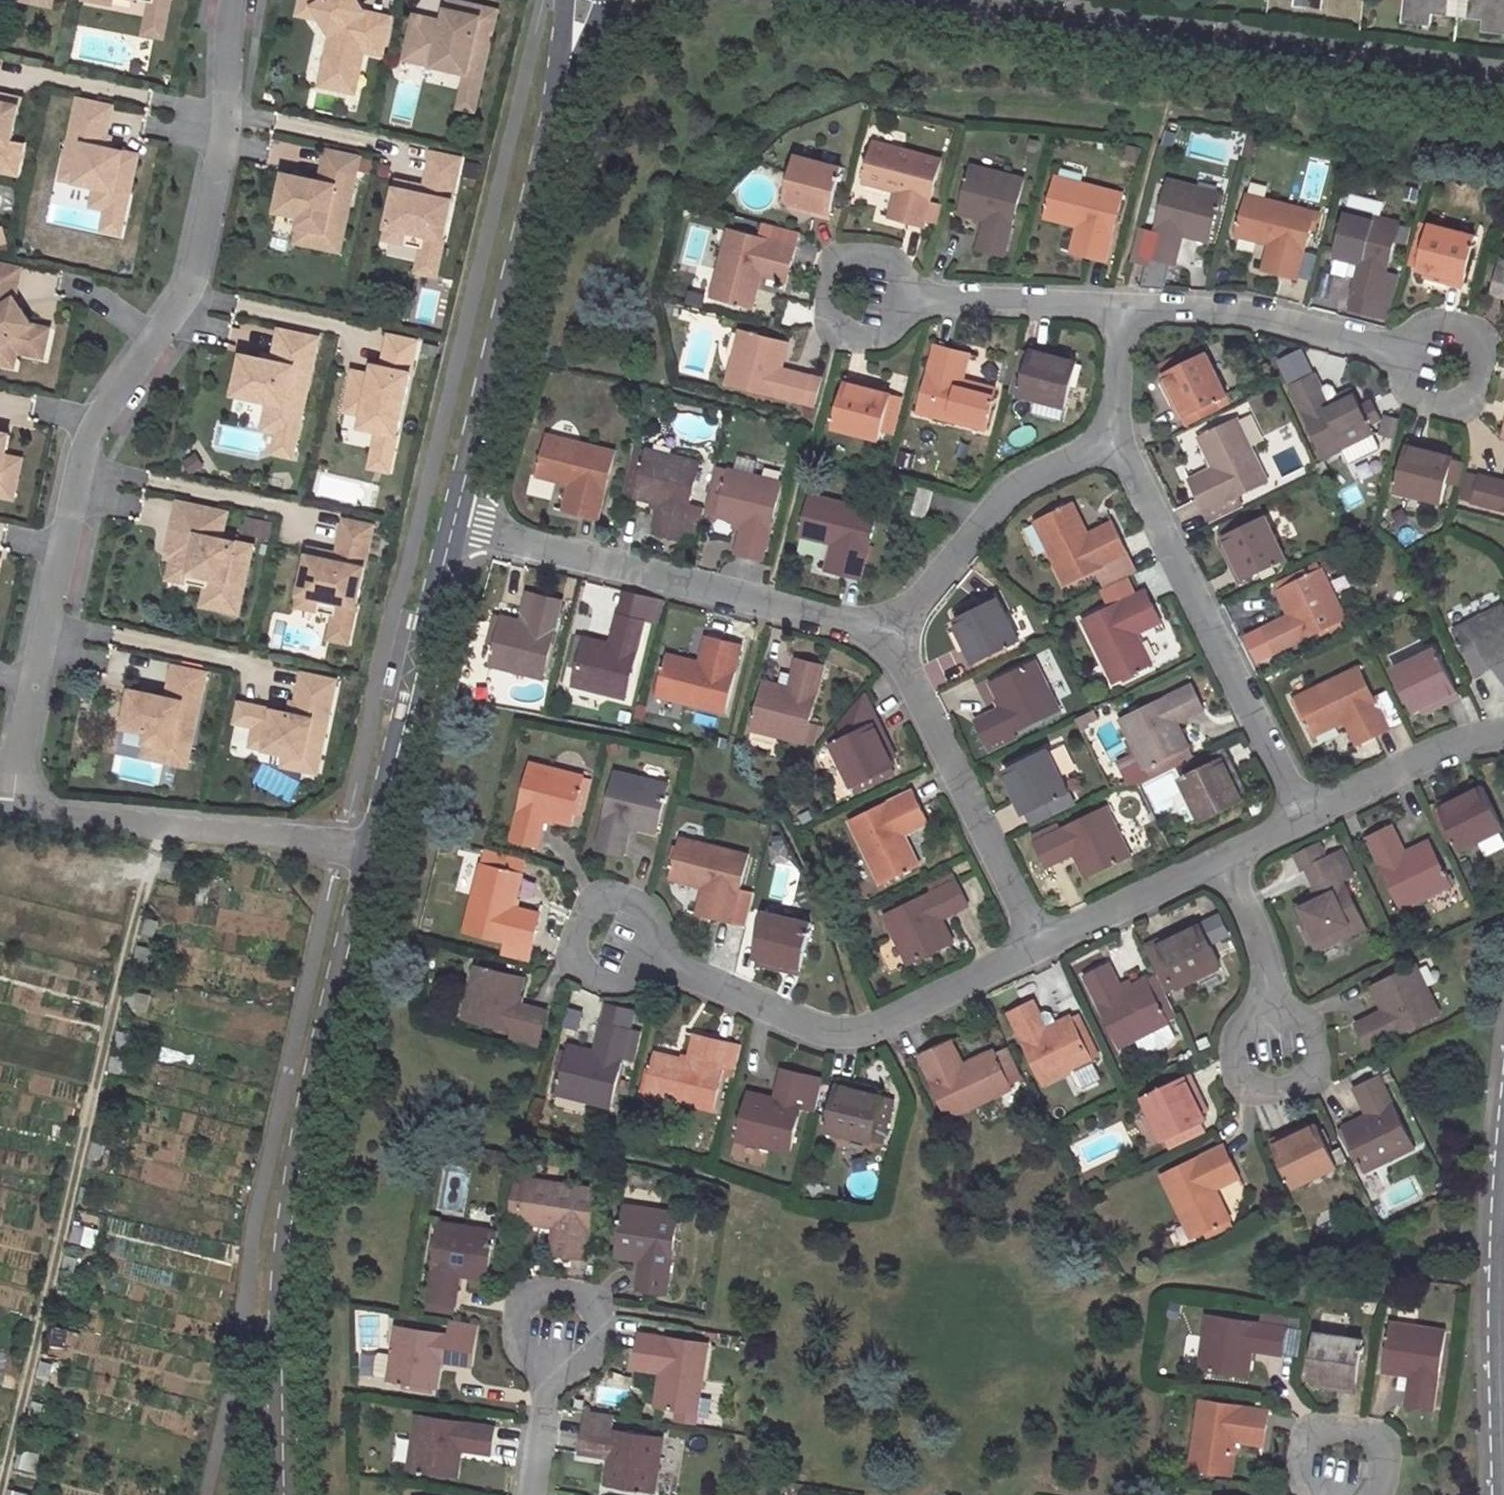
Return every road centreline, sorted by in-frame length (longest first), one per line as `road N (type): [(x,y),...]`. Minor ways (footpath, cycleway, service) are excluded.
road 1 (residential): [(7,807),(83,448),(194,283),(229,98),(233,0)]
road 2 (track): [(0,1494),(162,823)]
road 3 (tertiary): [(286,1494),(281,1273),(308,1092),(371,853)]
road 4 (residential): [(1503,84),(870,0)]
road 5 (tertiary): [(453,521),(585,0)]
road 6 (residential): [(626,944),(821,1038),(876,1033),(1041,947)]
road 7 (residential): [(453,521),(884,634)]
road 8 (residential): [(1115,446),(1301,815)]
road 9 (unclassified): [(7,807),(288,836),(371,853)]
road 10 (residential): [(884,634),(1041,947)]
road 11 (residential): [(1457,374),(1289,324),(1116,309)]
road 12 (tertiary): [(371,853),(453,521)]
road 13 (residential): [(884,634),(1021,479),(1115,446)]
road 14 (residential): [(1503,1494),(1503,1235)]
road 15 (residential): [(546,1401),(588,1363),(601,1312),(590,1298),(538,1292),(521,1300),(515,1338),(521,1358)]
road 16 (residential): [(1116,309),(861,307)]
road 17 (residential): [(1301,815),(1503,739)]
road 18 (residential): [(1223,860),(1271,949),(1274,1060)]
road 19 (residential): [(1041,947),(1223,860)]
road 20 (residential): [(1375,1494),(1386,1449),(1374,1435),(1323,1429),(1306,1437),(1300,1475),(1306,1494)]
road 21 (residential): [(1115,446),(1116,309)]

